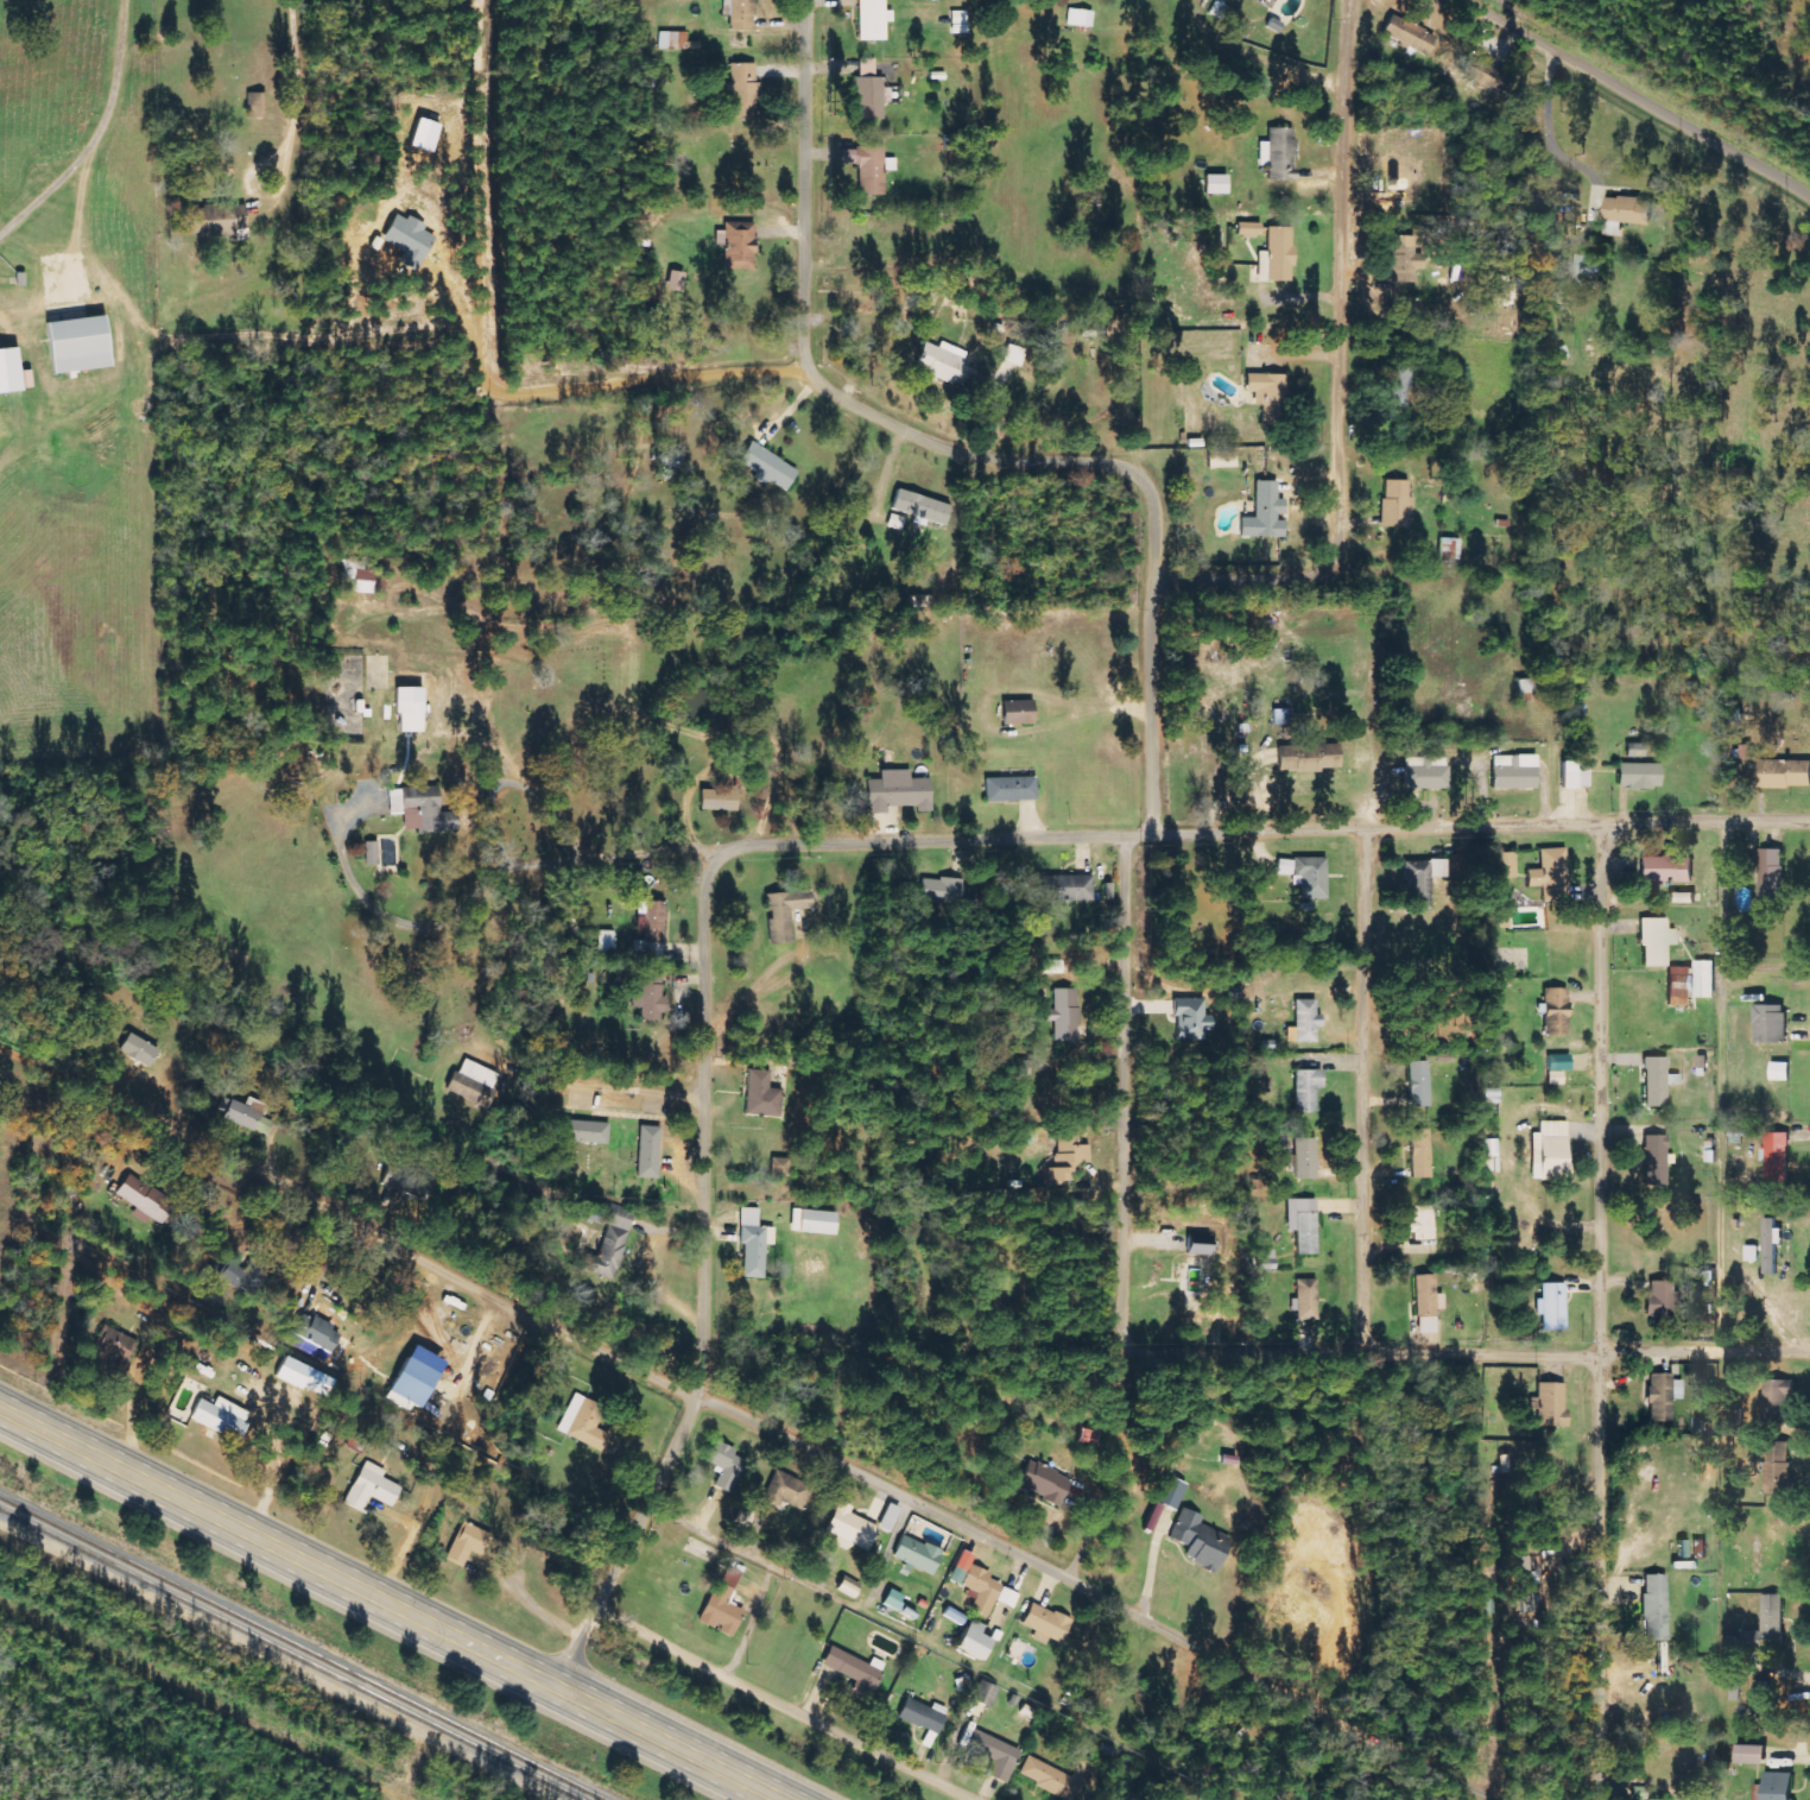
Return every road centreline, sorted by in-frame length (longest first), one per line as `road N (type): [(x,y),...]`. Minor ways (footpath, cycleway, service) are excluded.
road 1 (residential): [(1611,1799),(1613,825)]
road 2 (primary): [(783,1799),(0,1404)]
road 3 (residential): [(1809,1356),(1162,1356),(1137,1344),(1013,1381)]
road 4 (residential): [(1150,577),(1298,576),(1331,560),(1347,0)]
road 5 (residential): [(1106,835),(1809,823)]
road 6 (residential): [(704,1398),(86,1078)]
road 7 (residential): [(1729,1357),(1724,769)]
road 8 (residential): [(814,0),(812,326),(822,370),(835,387),(886,419),(961,450),(1008,457)]
road 9 (residential): [(1516,1799),(1014,1545)]
road 10 (residential): [(1375,1358),(1377,829)]
road 11 (residential): [(1131,834),(1137,1344)]
road 12 (residential): [(1151,835),(1154,488),(1121,462),(1008,457)]
road 13 (residential): [(1106,835),(605,855)]
road 14 (residential): [(734,855),(722,866),(715,901),(713,1333)]
road 15 (residential): [(971,1799),(608,1606)]
road 16 (residential): [(1809,196),(1472,0)]
road 17 (residential): [(715,1005),(367,1022)]
road 18 (residential): [(704,1398),(1014,1545)]
road 19 (residential): [(1013,1381),(709,1369)]
road 20 (residential): [(647,1523),(704,1398),(709,1369)]

